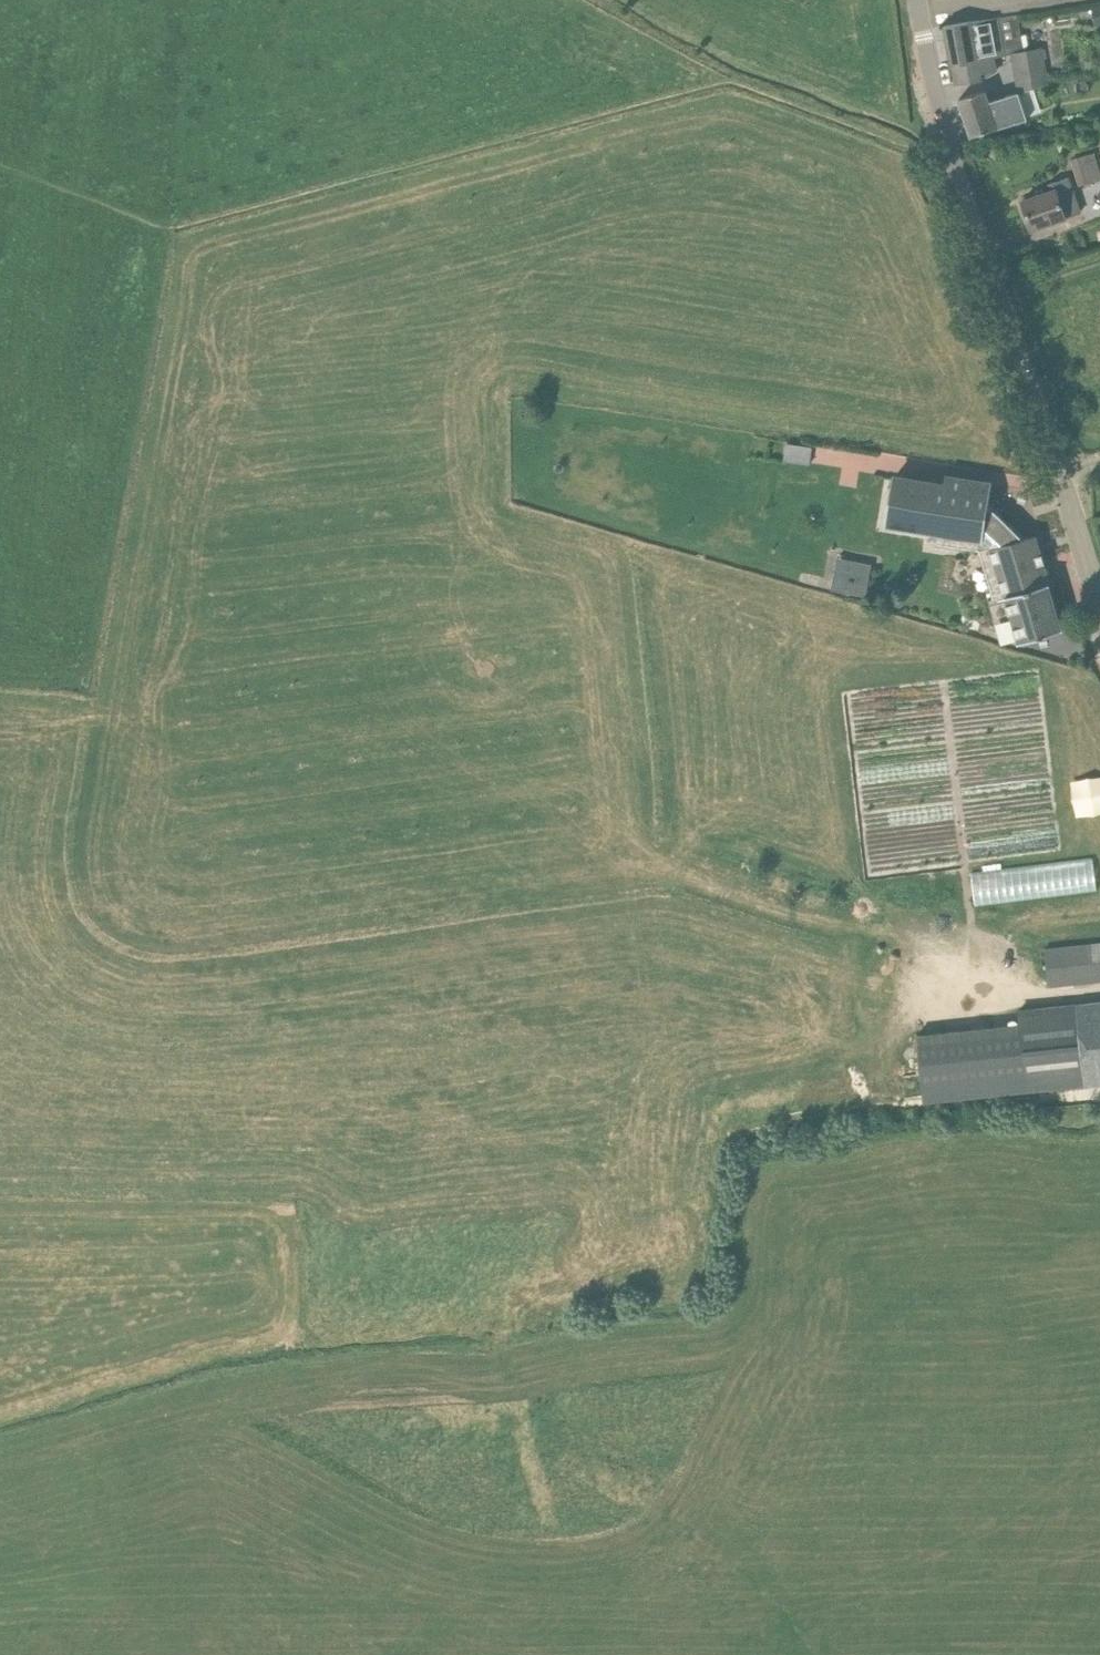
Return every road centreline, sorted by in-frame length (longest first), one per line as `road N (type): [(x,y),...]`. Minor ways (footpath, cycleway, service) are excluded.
road 1 (unclassified): [(1099,603),(932,92),(914,0)]

